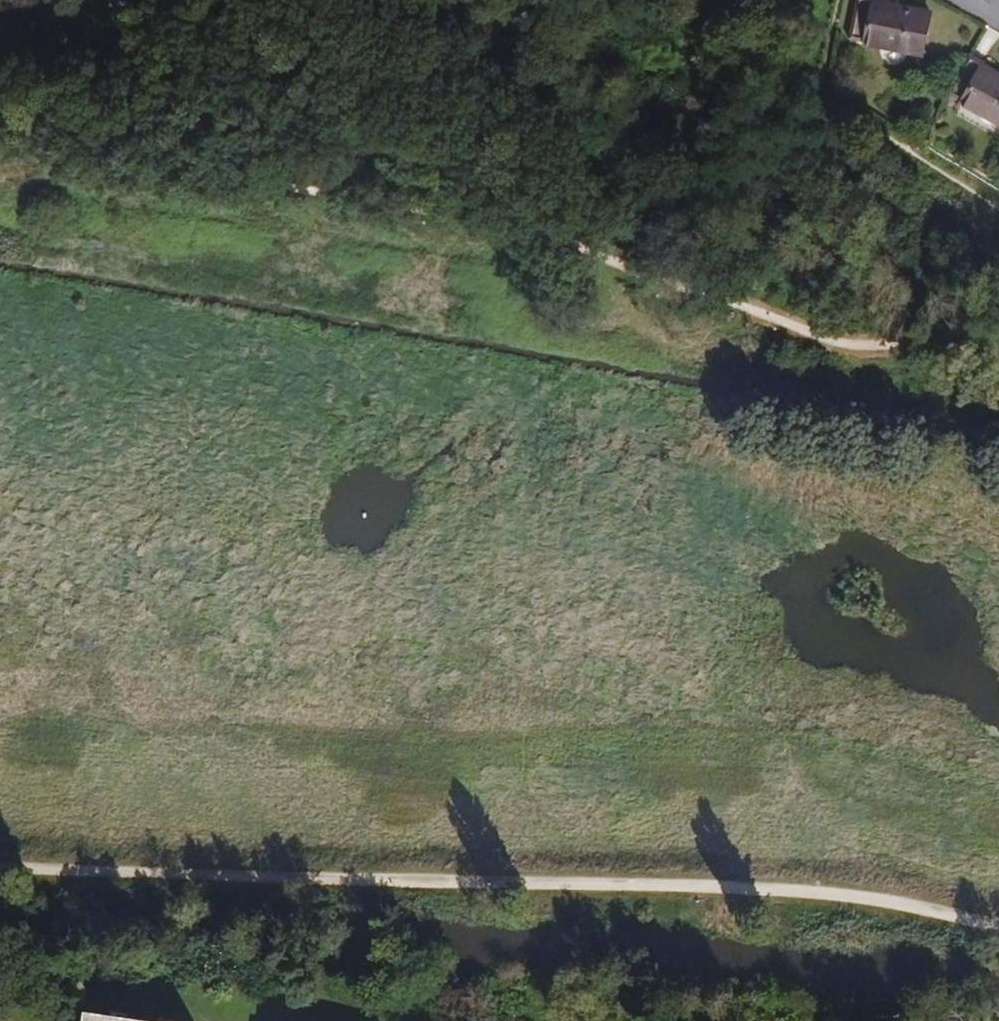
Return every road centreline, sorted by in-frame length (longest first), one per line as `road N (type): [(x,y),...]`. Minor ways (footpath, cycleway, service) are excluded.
road 1 (track): [(0,867),(770,891),(895,902),(998,927)]

